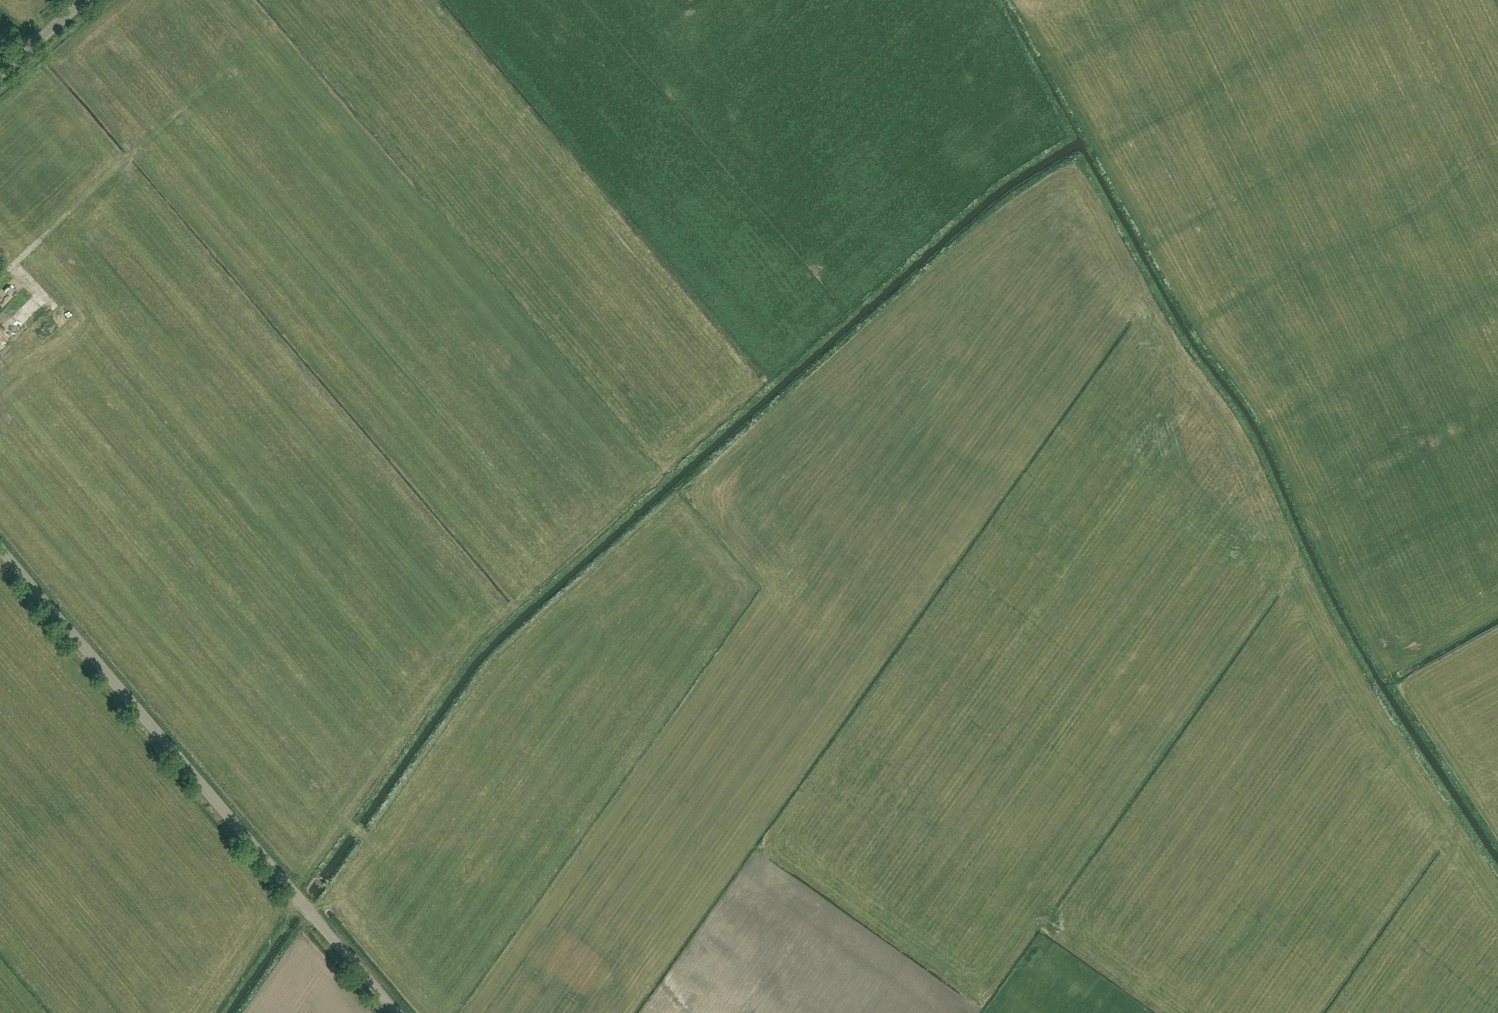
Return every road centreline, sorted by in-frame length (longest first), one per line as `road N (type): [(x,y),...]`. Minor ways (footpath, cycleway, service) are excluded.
road 1 (unclassified): [(396,1012),(0,549)]

